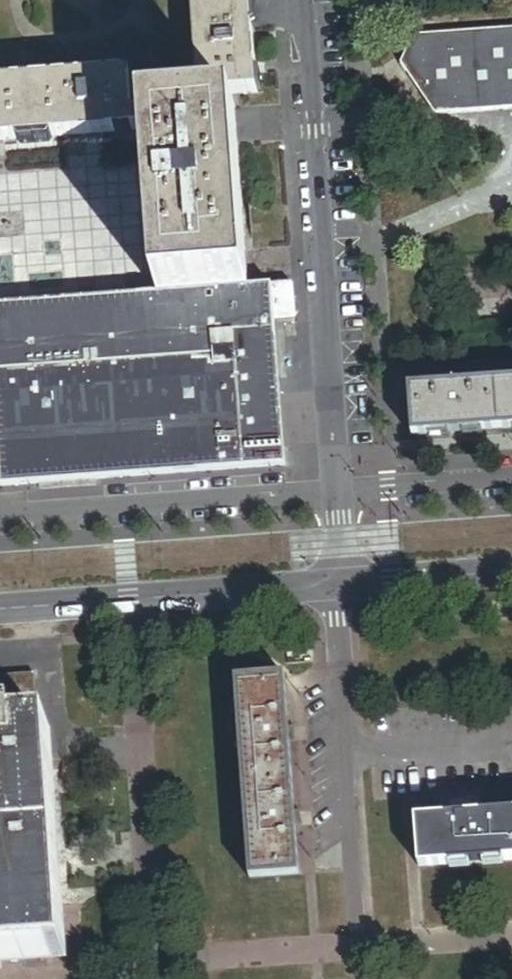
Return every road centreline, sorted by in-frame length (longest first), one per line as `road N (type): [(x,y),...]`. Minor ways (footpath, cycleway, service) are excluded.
road 1 (residential): [(301,0),(340,583)]
road 2 (residential): [(340,583),(362,978)]
road 3 (residential): [(0,607),(340,583)]
road 4 (residential): [(340,583),(511,570)]

